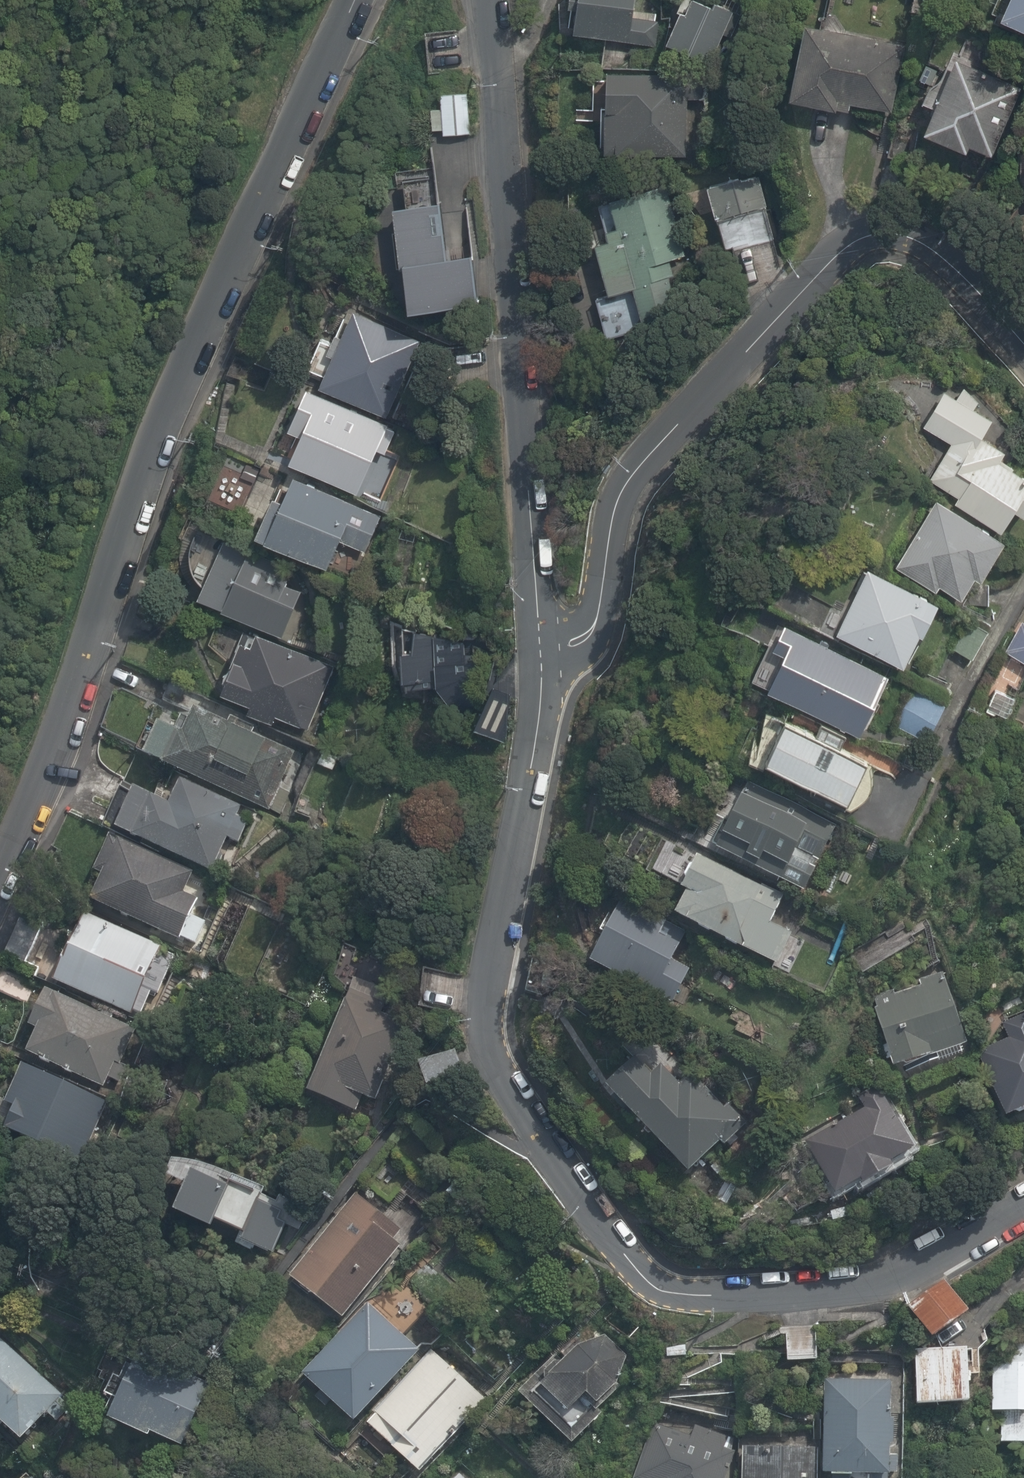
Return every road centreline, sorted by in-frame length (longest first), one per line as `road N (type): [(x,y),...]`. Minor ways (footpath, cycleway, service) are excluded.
road 1 (residential): [(554,652),(480,1020),(494,1094),(596,1238),(621,1264),(673,1291),(792,1297),(864,1286),(1023,1212)]
road 2 (residential): [(0,894),(173,403),(355,0)]
road 3 (residential): [(1023,344),(962,268),(918,241),(875,234),(693,398),(613,516),(599,620),(554,652)]
road 4 (residential): [(487,0),(530,552),(554,652)]

